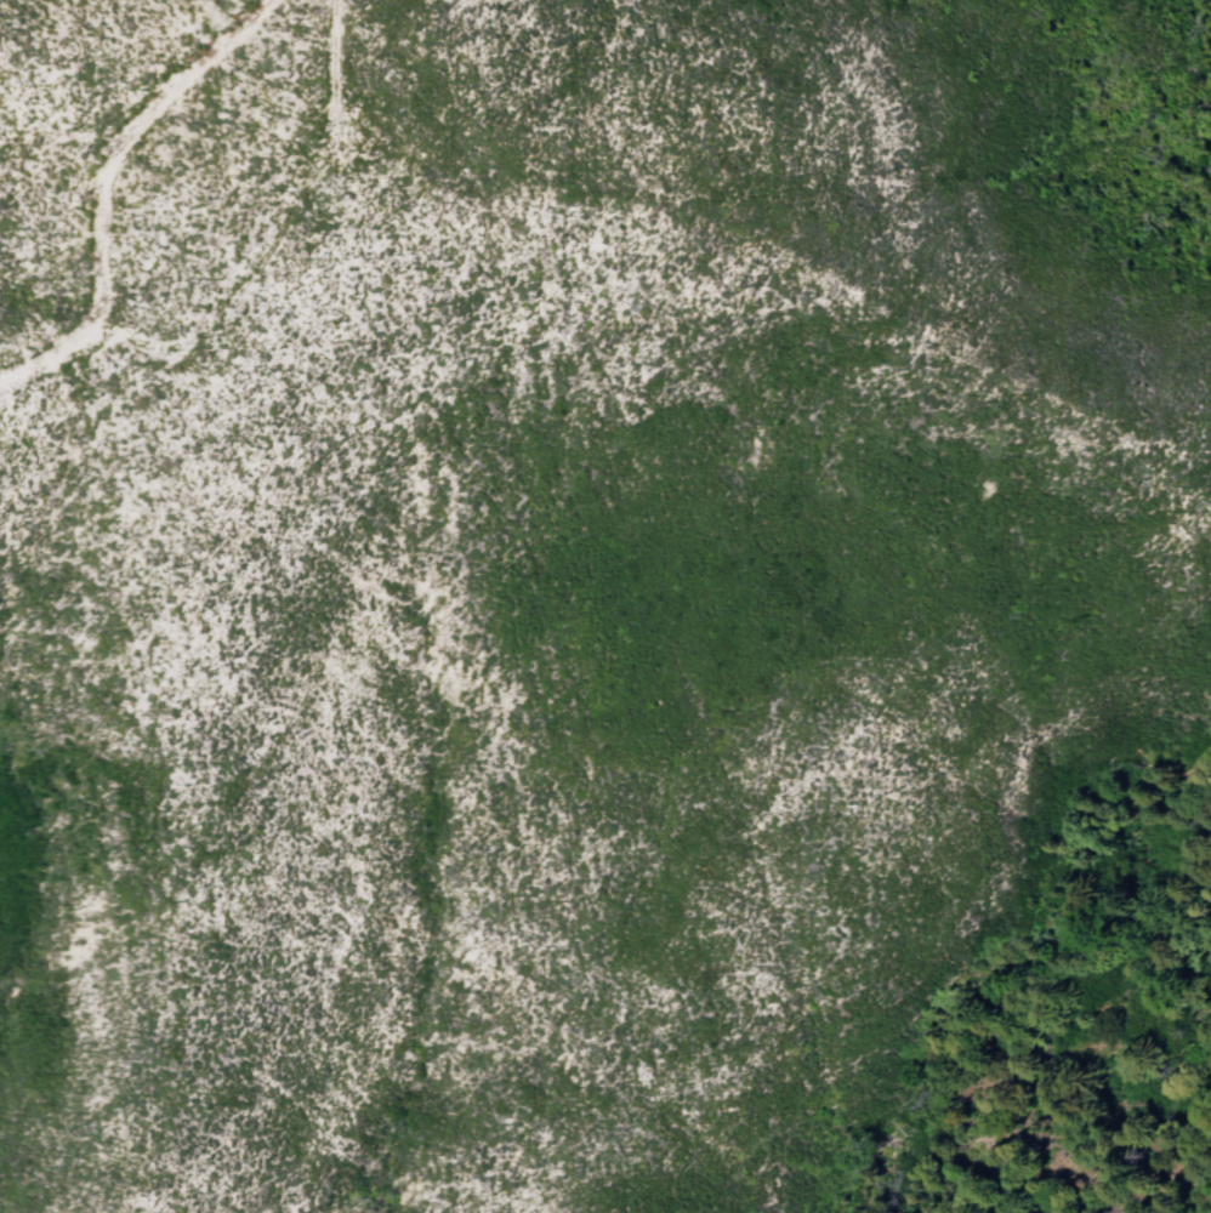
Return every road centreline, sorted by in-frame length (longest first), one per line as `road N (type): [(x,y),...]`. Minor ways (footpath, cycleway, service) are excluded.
road 1 (track): [(322,0),(325,144),(268,266),(232,292),(192,351),(170,361),(107,337),(0,385)]
road 2 (track): [(267,0),(249,27),(129,131),(95,193),(101,311),(78,351)]

